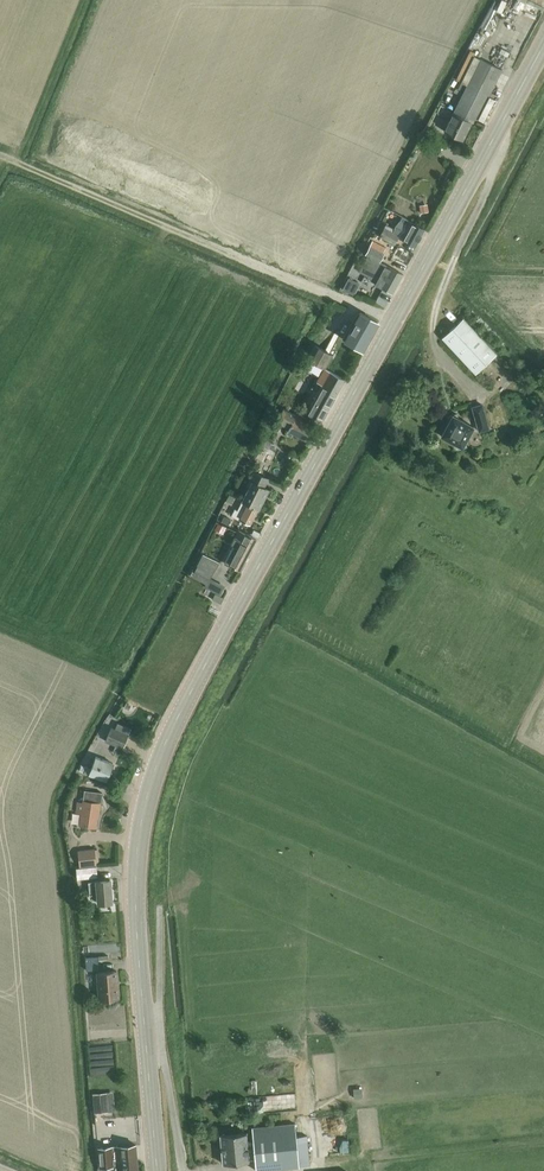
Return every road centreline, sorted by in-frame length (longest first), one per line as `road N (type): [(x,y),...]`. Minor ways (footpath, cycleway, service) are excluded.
road 1 (tertiary): [(157,1170),(135,879),(156,768),(543,44)]
road 2 (track): [(0,155),(393,323)]
road 3 (track): [(146,1036),(160,998),(160,908)]

